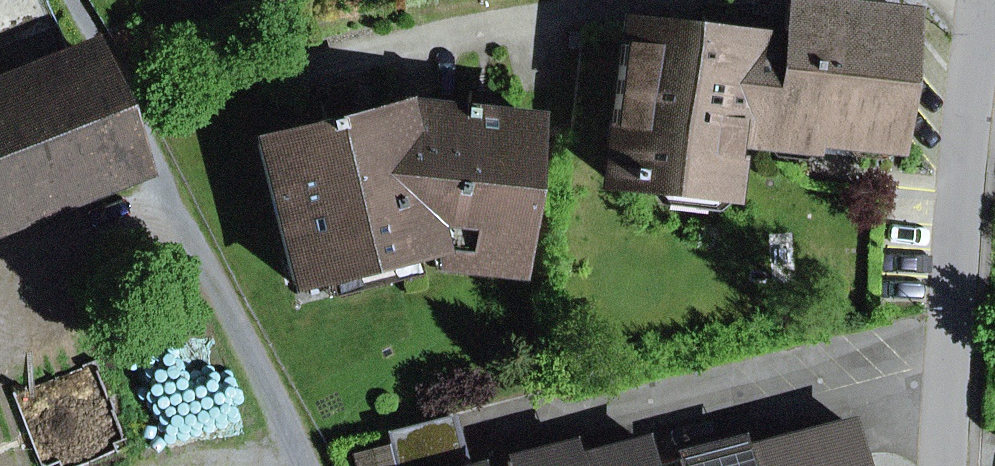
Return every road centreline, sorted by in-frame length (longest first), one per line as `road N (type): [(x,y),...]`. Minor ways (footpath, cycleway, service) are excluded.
road 1 (residential): [(949,465),(982,0)]

